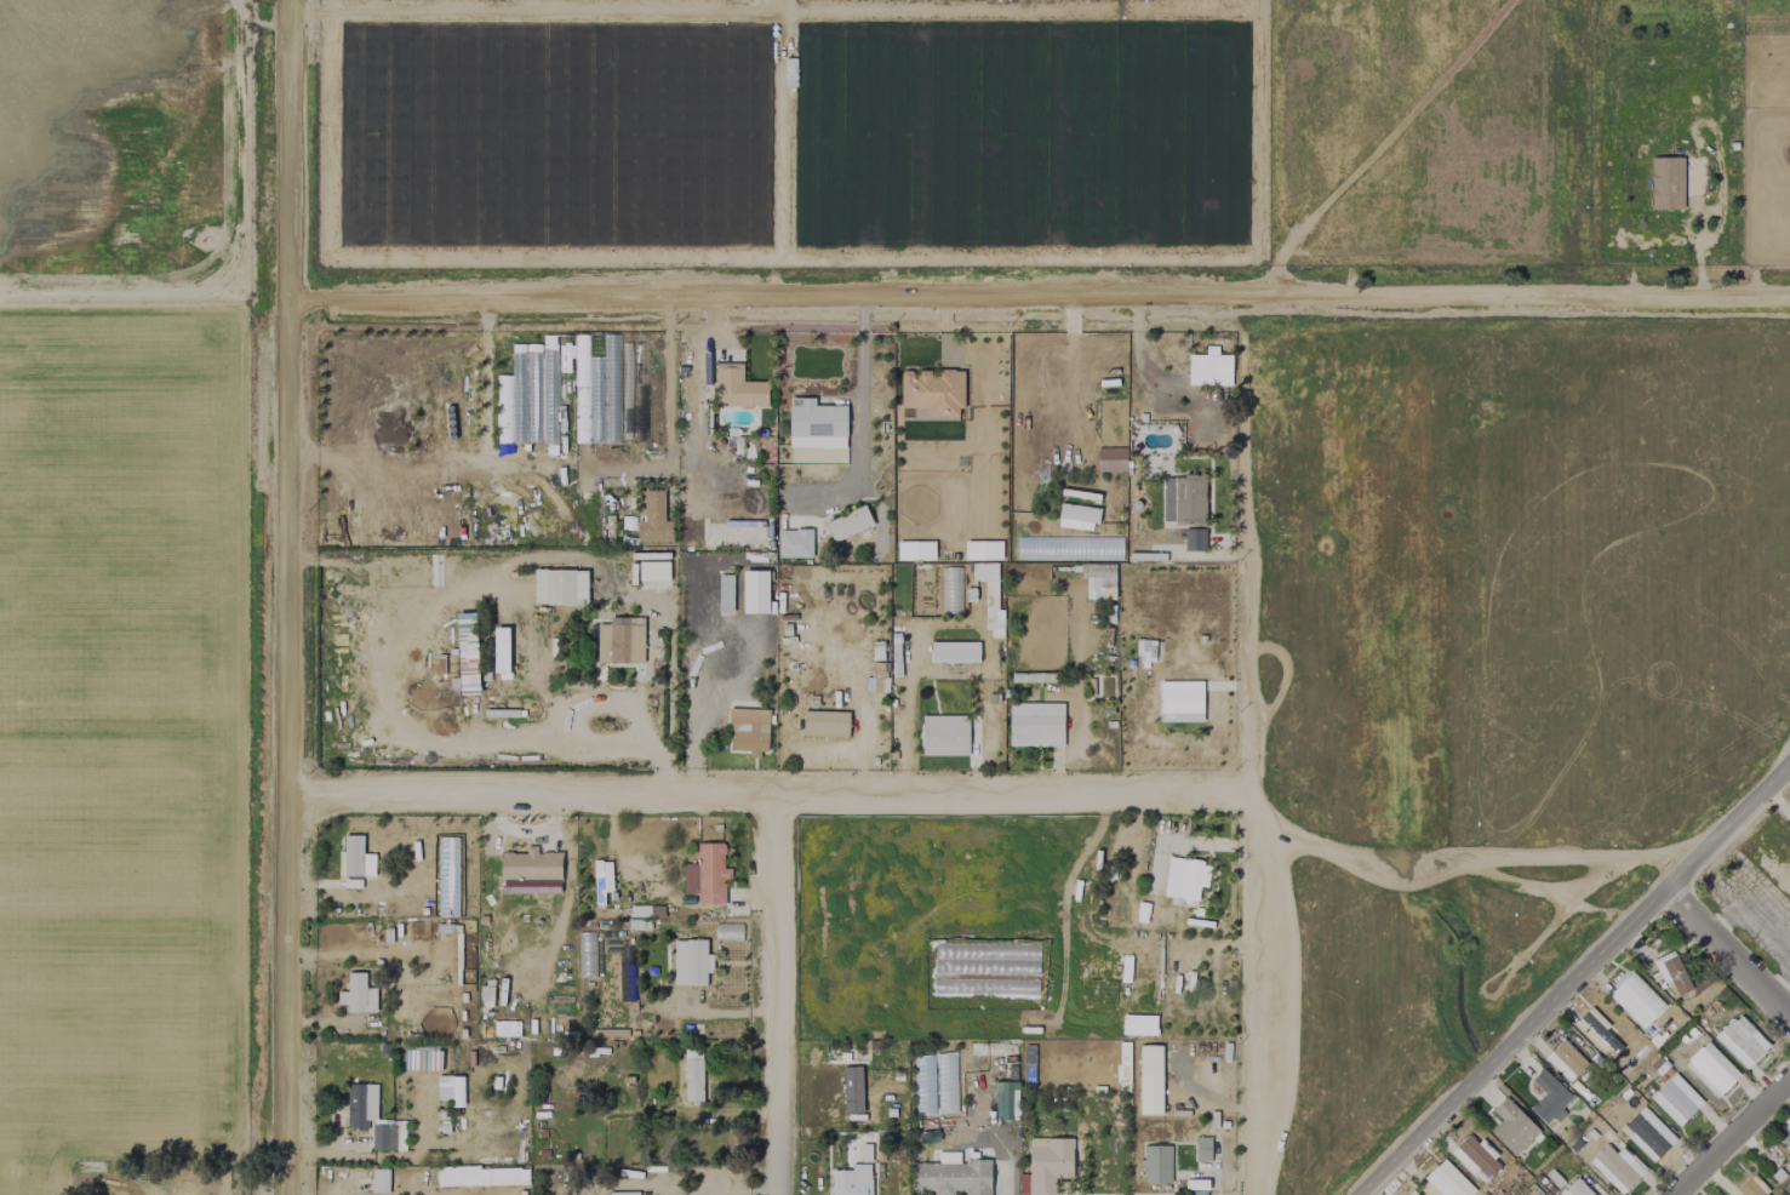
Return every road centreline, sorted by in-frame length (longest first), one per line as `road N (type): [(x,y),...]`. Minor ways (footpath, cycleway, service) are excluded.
road 1 (residential): [(285,303),(1789,297)]
road 2 (residential): [(289,1194),(286,0)]
road 3 (residential): [(290,801),(1248,794)]
road 4 (residential): [(1252,1194),(1247,405)]
road 5 (residential): [(1360,1194),(1789,763)]
road 6 (residential): [(773,796),(780,1194)]
road 7 (residential): [(1789,1020),(1664,890)]
road 8 (residential): [(1680,1194),(1789,1084)]

